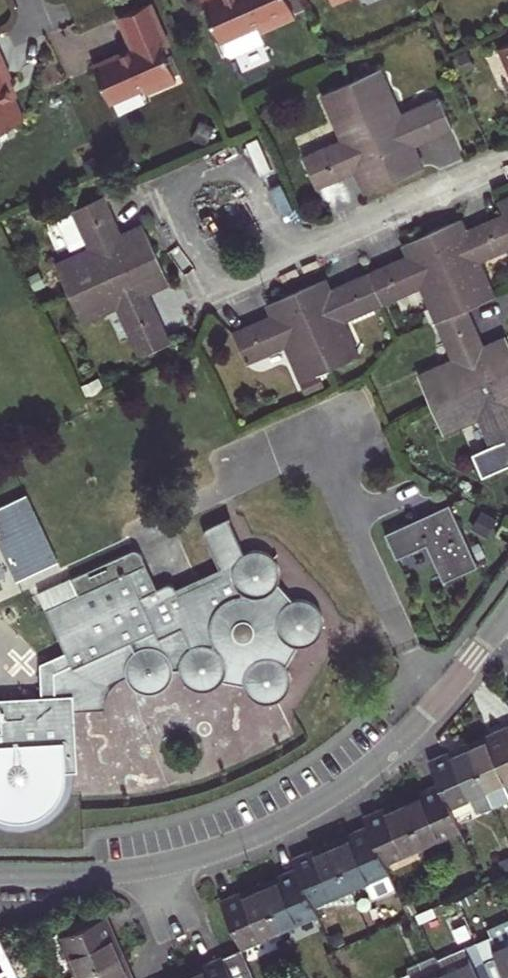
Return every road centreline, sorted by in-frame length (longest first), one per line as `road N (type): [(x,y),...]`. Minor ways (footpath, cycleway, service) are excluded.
road 1 (residential): [(507,613),(407,732),(342,789),(240,842),(143,869)]
road 2 (residential): [(291,256),(246,154),(164,191),(209,292)]
road 3 (residential): [(291,256),(507,161)]
road 4 (residential): [(143,869),(0,877)]

